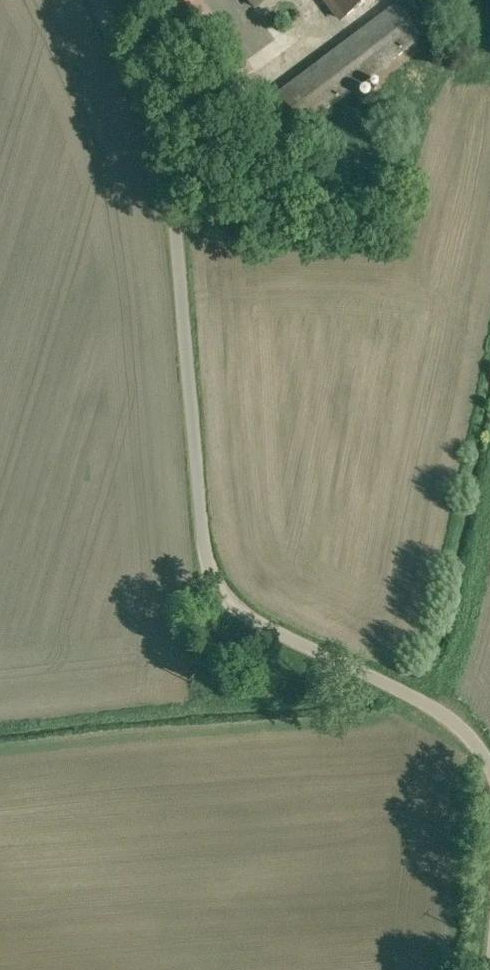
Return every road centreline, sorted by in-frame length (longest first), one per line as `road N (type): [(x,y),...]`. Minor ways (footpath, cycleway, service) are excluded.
road 1 (residential): [(97,0),(166,158),(185,251),(208,578),(255,634),(423,716),(489,770)]

